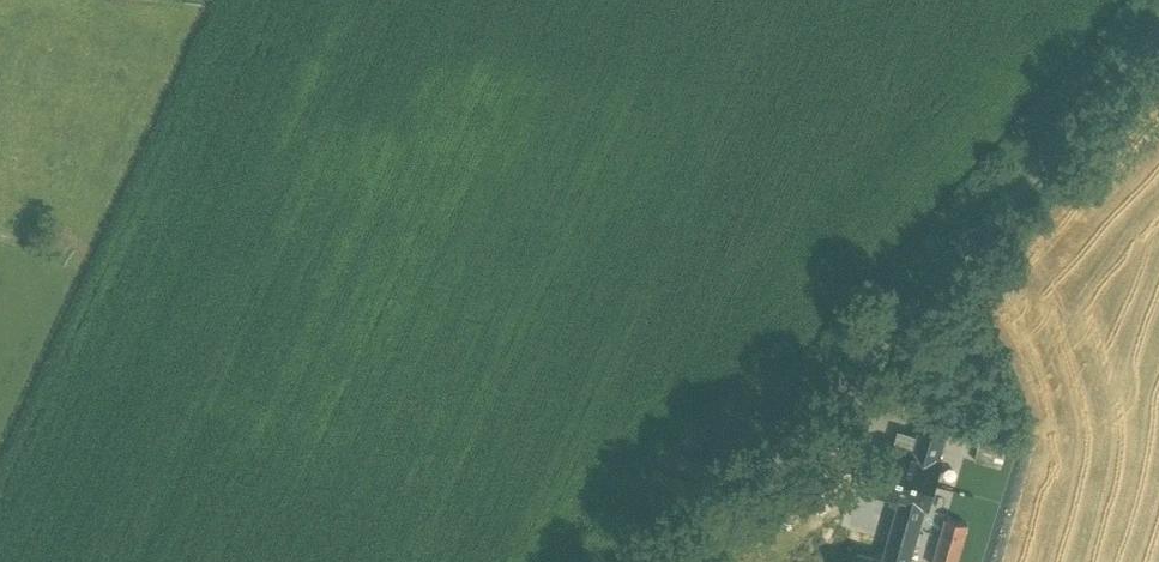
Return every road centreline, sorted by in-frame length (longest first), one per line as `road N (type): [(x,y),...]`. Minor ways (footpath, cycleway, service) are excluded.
road 1 (unclassified): [(704,561),(1158,62)]

